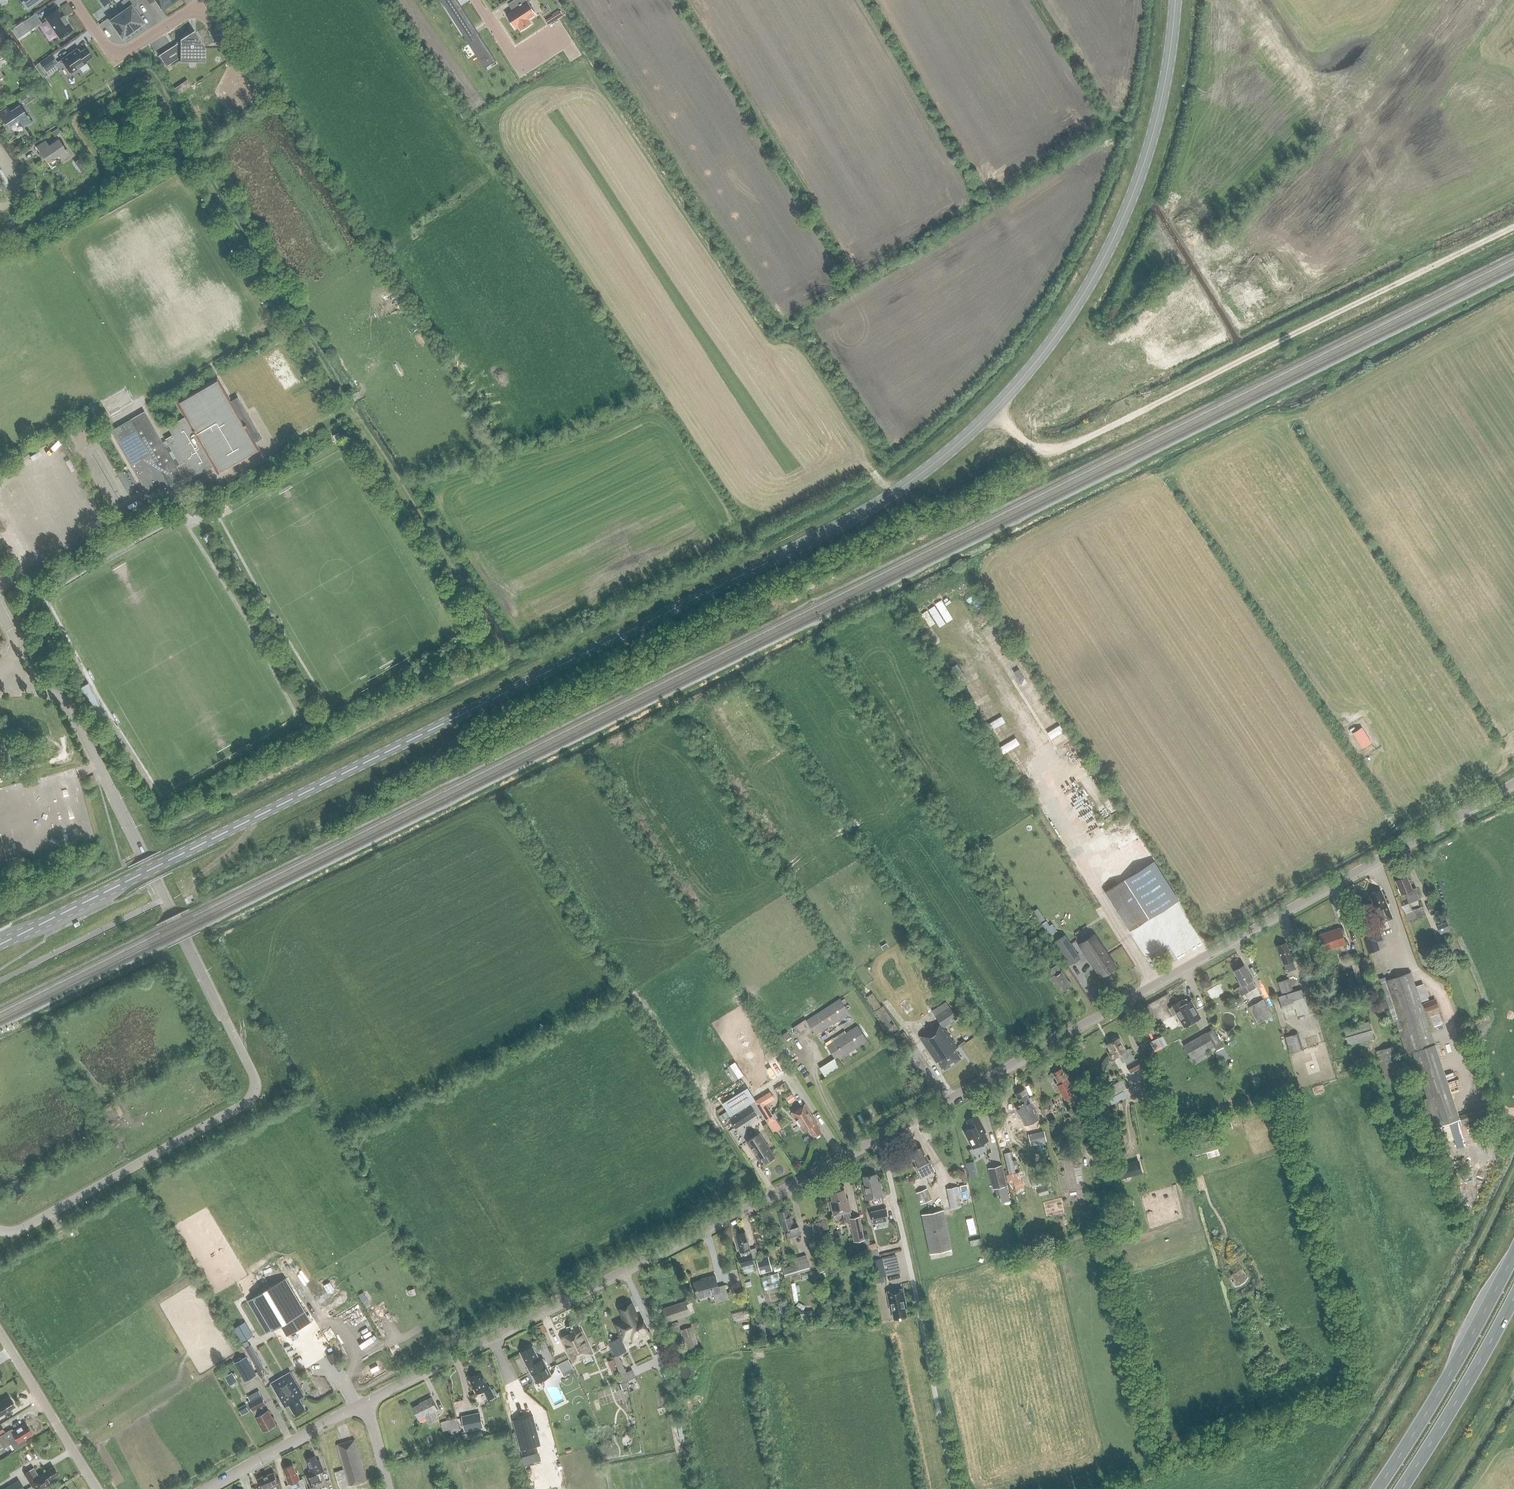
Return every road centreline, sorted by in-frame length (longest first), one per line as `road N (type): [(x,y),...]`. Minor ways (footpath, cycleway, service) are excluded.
road 1 (tertiary): [(0,944),(837,526)]
road 2 (unclassified): [(0,1230),(35,1224),(251,1102),(256,1081),(69,705),(46,690),(10,685)]
road 3 (residential): [(74,0),(114,57),(203,2),(501,471)]
road 4 (tertiary): [(882,1139),(1513,782)]
road 5 (tertiary): [(1175,0),(1152,134),(1099,267),(1061,330),(991,413),(894,494)]
road 6 (track): [(991,413),(1046,447),(1081,439),(1513,227)]
road 7 (tertiary): [(366,1400),(882,1139)]
road 8 (residential): [(478,0),(518,63),(561,37),(753,332)]
road 9 (unclassified): [(882,1139),(954,1488)]
road 10 (residential): [(501,471),(599,439),(760,342)]
road 11 (trunk): [(1513,1254),(1377,1488)]
road 12 (trunk): [(1401,1488),(1513,1296)]
road 13 (residential): [(894,494),(761,328),(753,332)]
road 14 (unclassified): [(202,1488),(366,1400)]
road 15 (unclassified): [(97,1488),(0,1333)]

